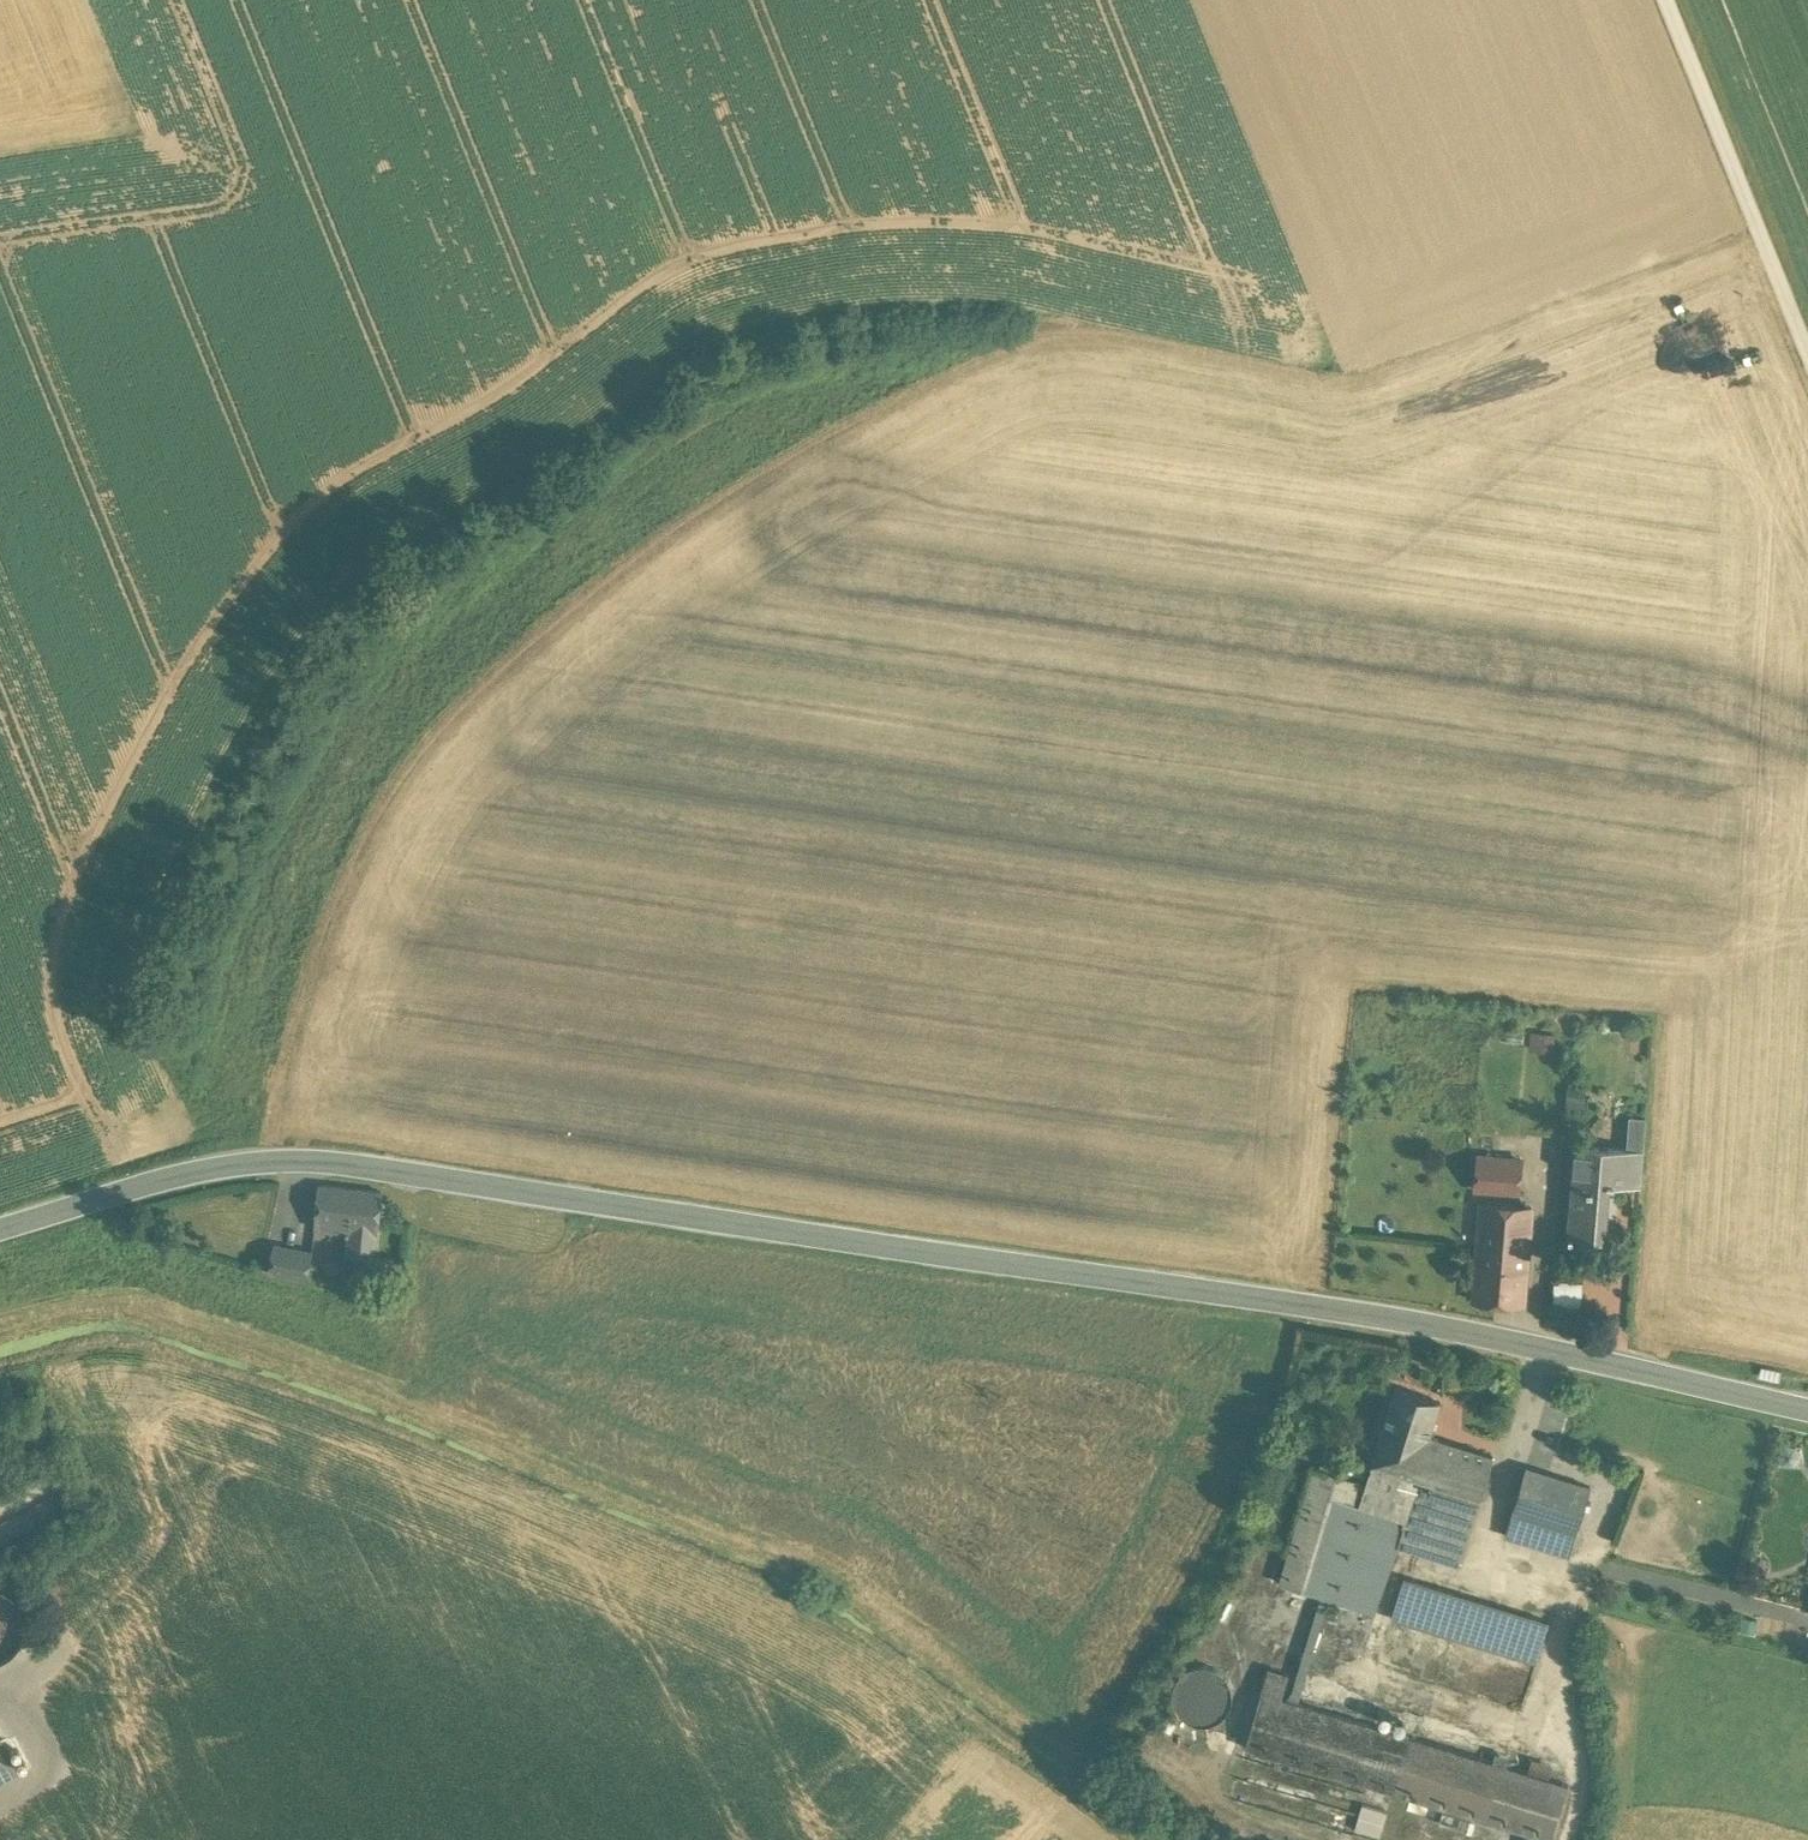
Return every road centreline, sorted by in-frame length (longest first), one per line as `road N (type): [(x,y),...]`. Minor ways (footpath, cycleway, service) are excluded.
road 1 (secondary): [(0,1227),(210,1165),(278,1156),(367,1160),(866,1244),(1442,1324),(1807,1405)]
road 2 (track): [(1807,352),(1666,0)]
road 3 (track): [(0,1799),(26,1785),(43,1750),(37,1732),(0,1708)]

